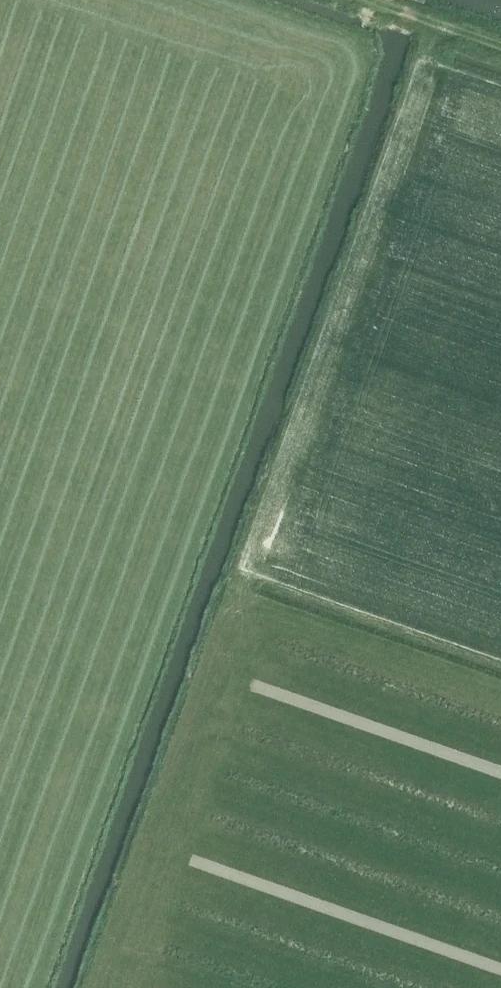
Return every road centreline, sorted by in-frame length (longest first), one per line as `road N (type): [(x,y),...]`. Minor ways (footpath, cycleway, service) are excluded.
road 1 (track): [(500,48),(363,0)]

